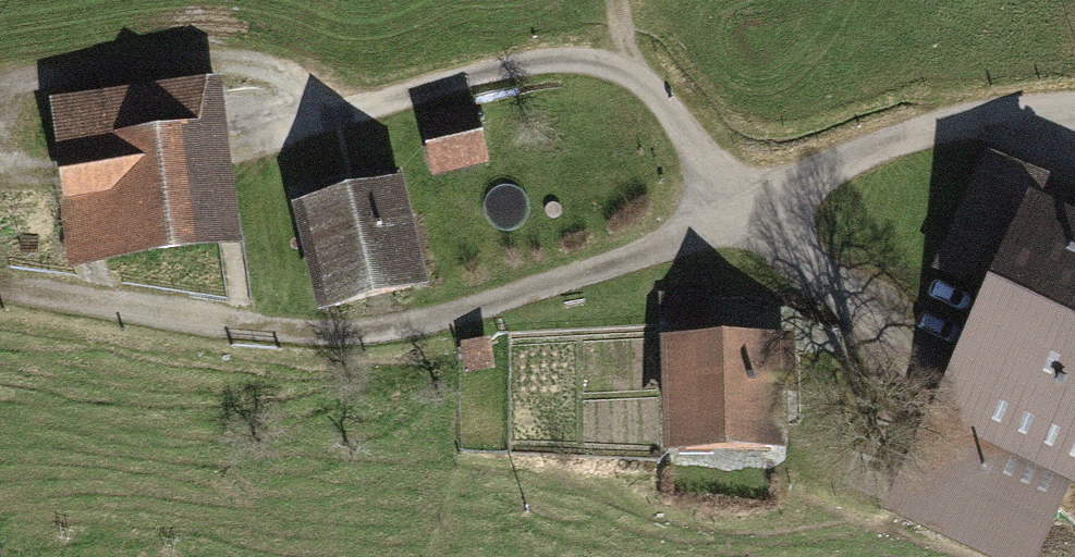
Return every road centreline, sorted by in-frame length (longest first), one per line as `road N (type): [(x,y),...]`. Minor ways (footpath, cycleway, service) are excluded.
road 1 (track): [(0,288),(305,331),(391,329),(662,245),(754,205)]
road 2 (track): [(628,63),(574,53),(494,69),(247,141)]
road 3 (track): [(754,205),(894,126),(1074,100)]
road 4 (track): [(628,63),(754,205)]

